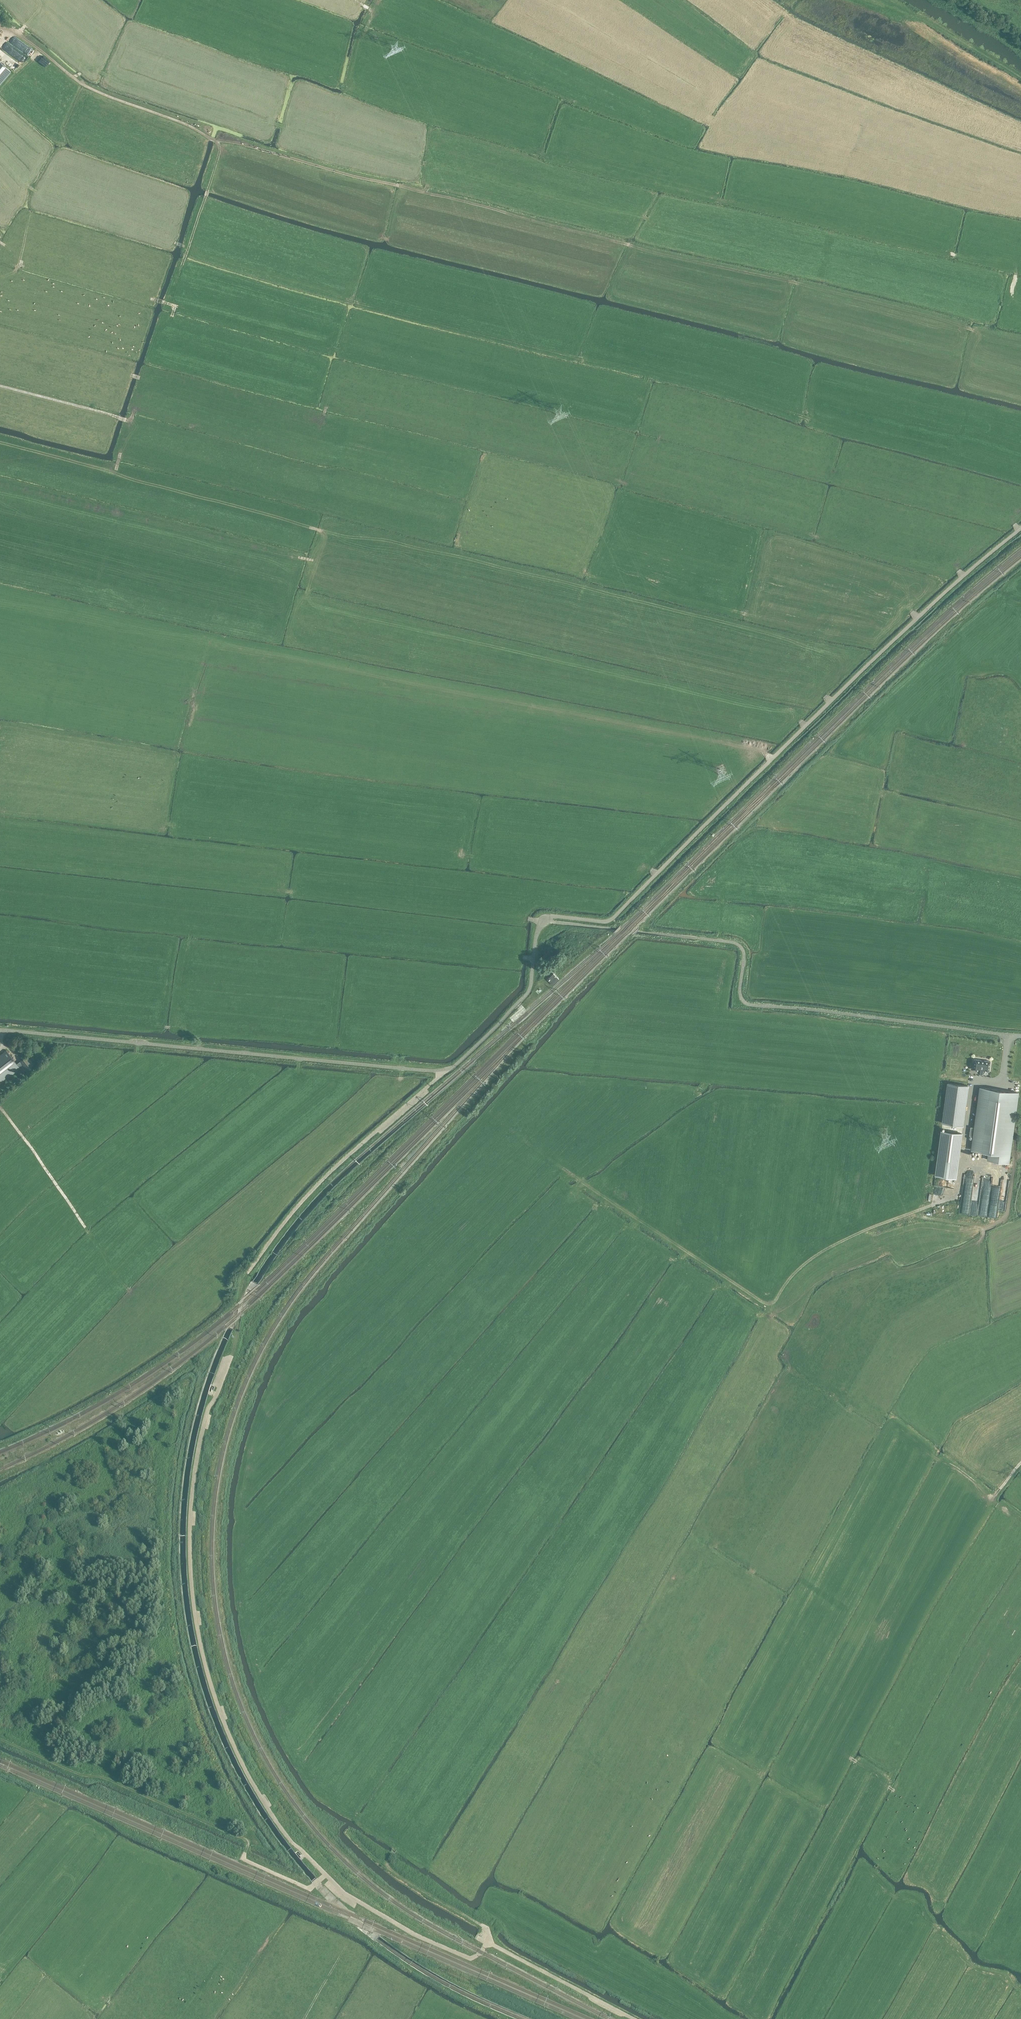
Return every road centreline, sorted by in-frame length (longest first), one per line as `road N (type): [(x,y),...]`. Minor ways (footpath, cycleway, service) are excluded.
road 1 (unclassified): [(546,920),(528,992),(442,1070),(0,1030)]
road 2 (track): [(986,332),(423,192)]
road 3 (track): [(157,300),(174,308),(153,357),(325,407),(324,415),(314,422),(140,378)]
road 4 (track): [(659,222),(283,127)]
road 5 (track): [(423,192),(216,141),(174,305)]
road 6 (track): [(245,1853),(244,1839),(0,1739)]
road 7 (track): [(1020,207),(795,145)]
road 8 (track): [(275,124),(97,70),(82,73)]
road 9 (track): [(216,141),(83,84),(73,77),(82,73)]
road 10 (track): [(0,384),(126,420)]
road 11 (track): [(476,1922),(390,1868),(394,1850)]
road 12 (track): [(930,1455),(995,1496),(1020,1462)]

